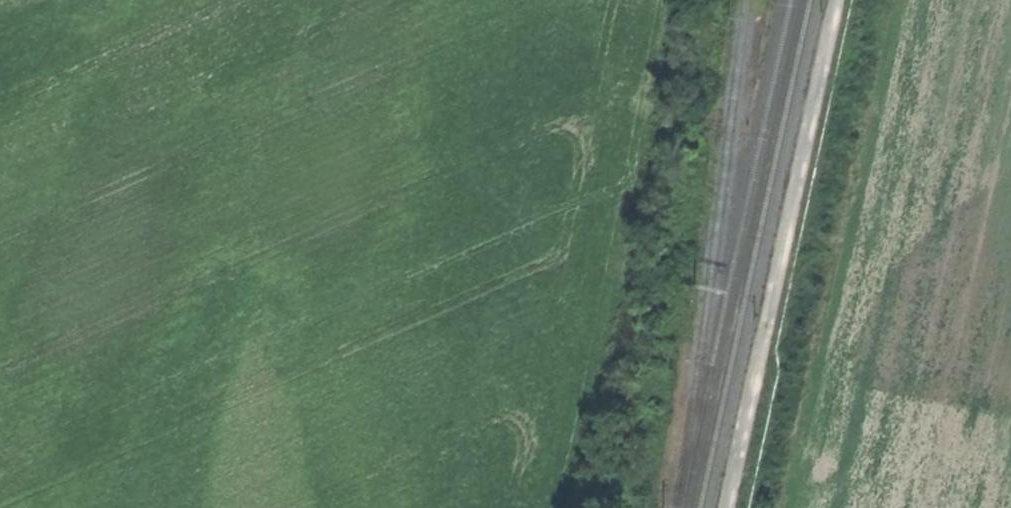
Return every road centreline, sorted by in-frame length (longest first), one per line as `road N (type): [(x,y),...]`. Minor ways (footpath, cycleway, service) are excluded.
road 1 (track): [(726,507),(836,0)]

